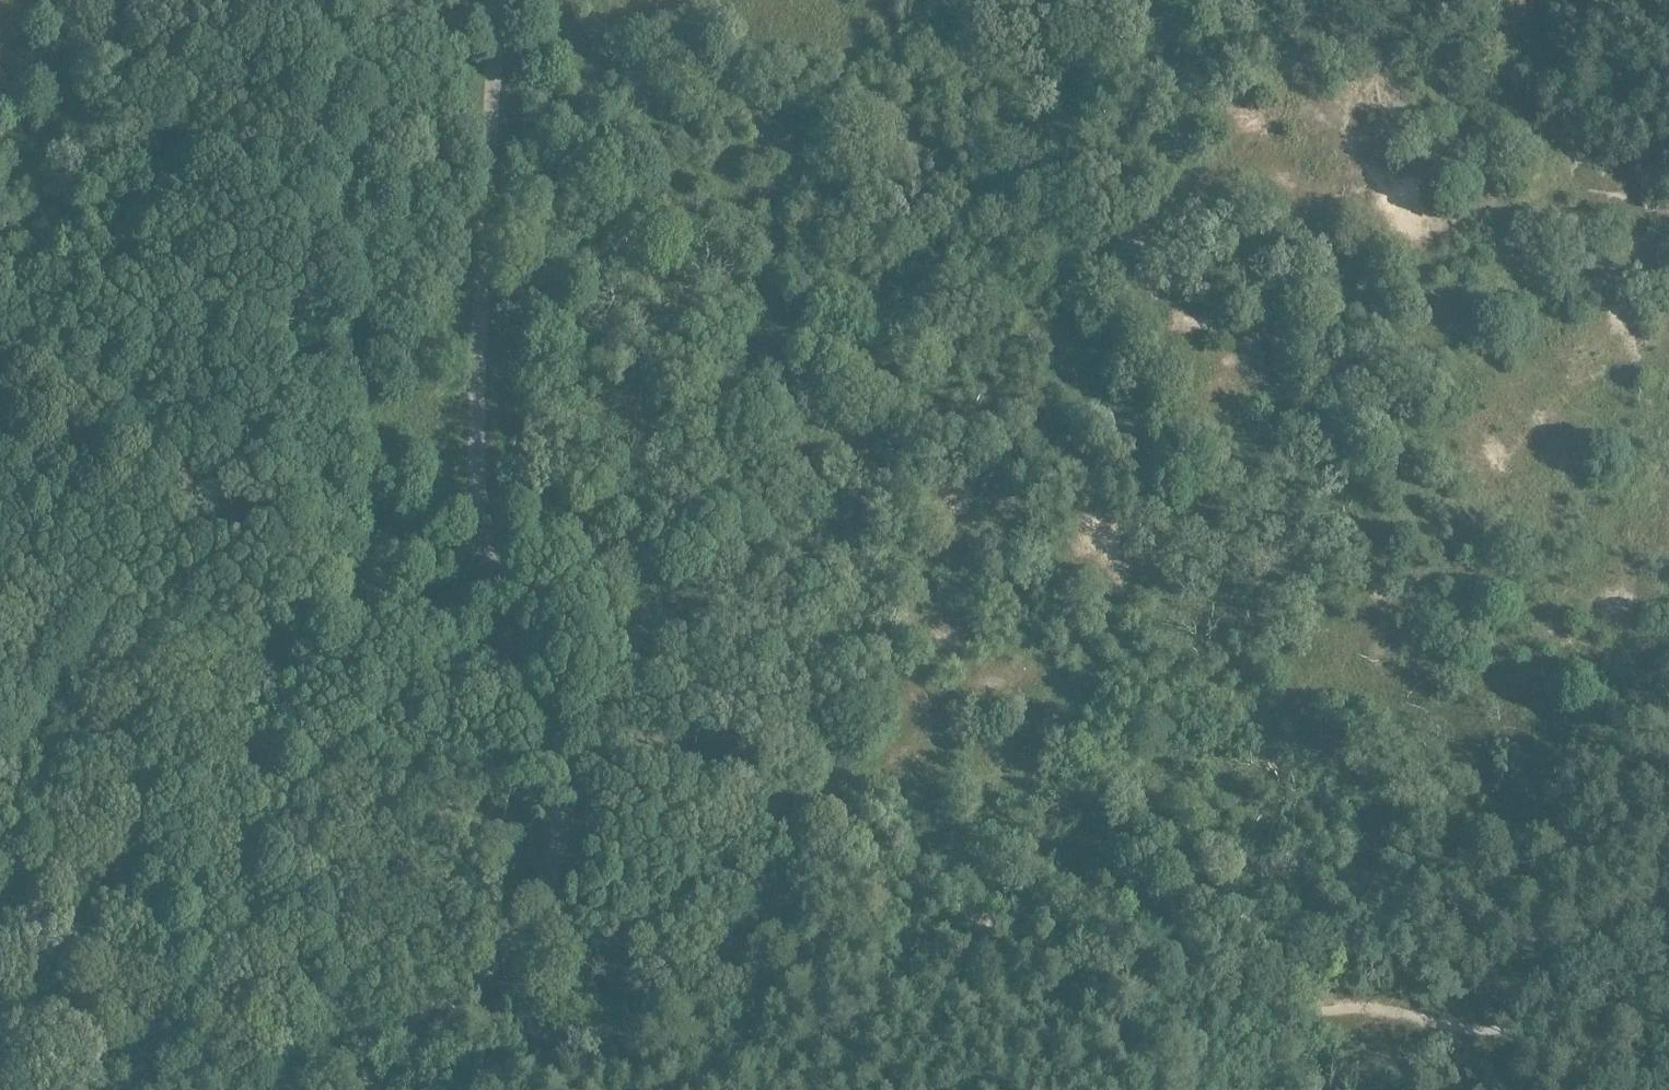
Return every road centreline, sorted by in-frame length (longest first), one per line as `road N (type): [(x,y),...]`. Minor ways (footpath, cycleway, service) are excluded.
road 1 (track): [(463,994),(543,898),(554,828),(552,793),(498,617),(478,511),(497,0)]
road 2 (track): [(463,994),(288,1089)]

